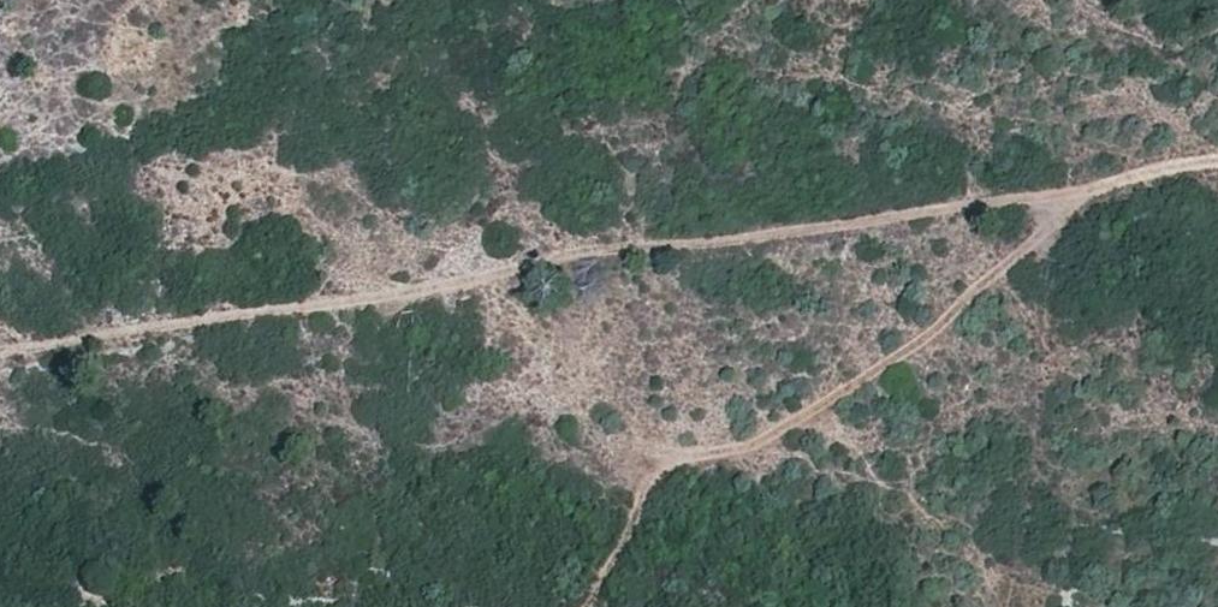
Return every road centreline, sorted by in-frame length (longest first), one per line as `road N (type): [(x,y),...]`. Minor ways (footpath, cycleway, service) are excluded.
road 1 (track): [(1217,165),(0,359)]

